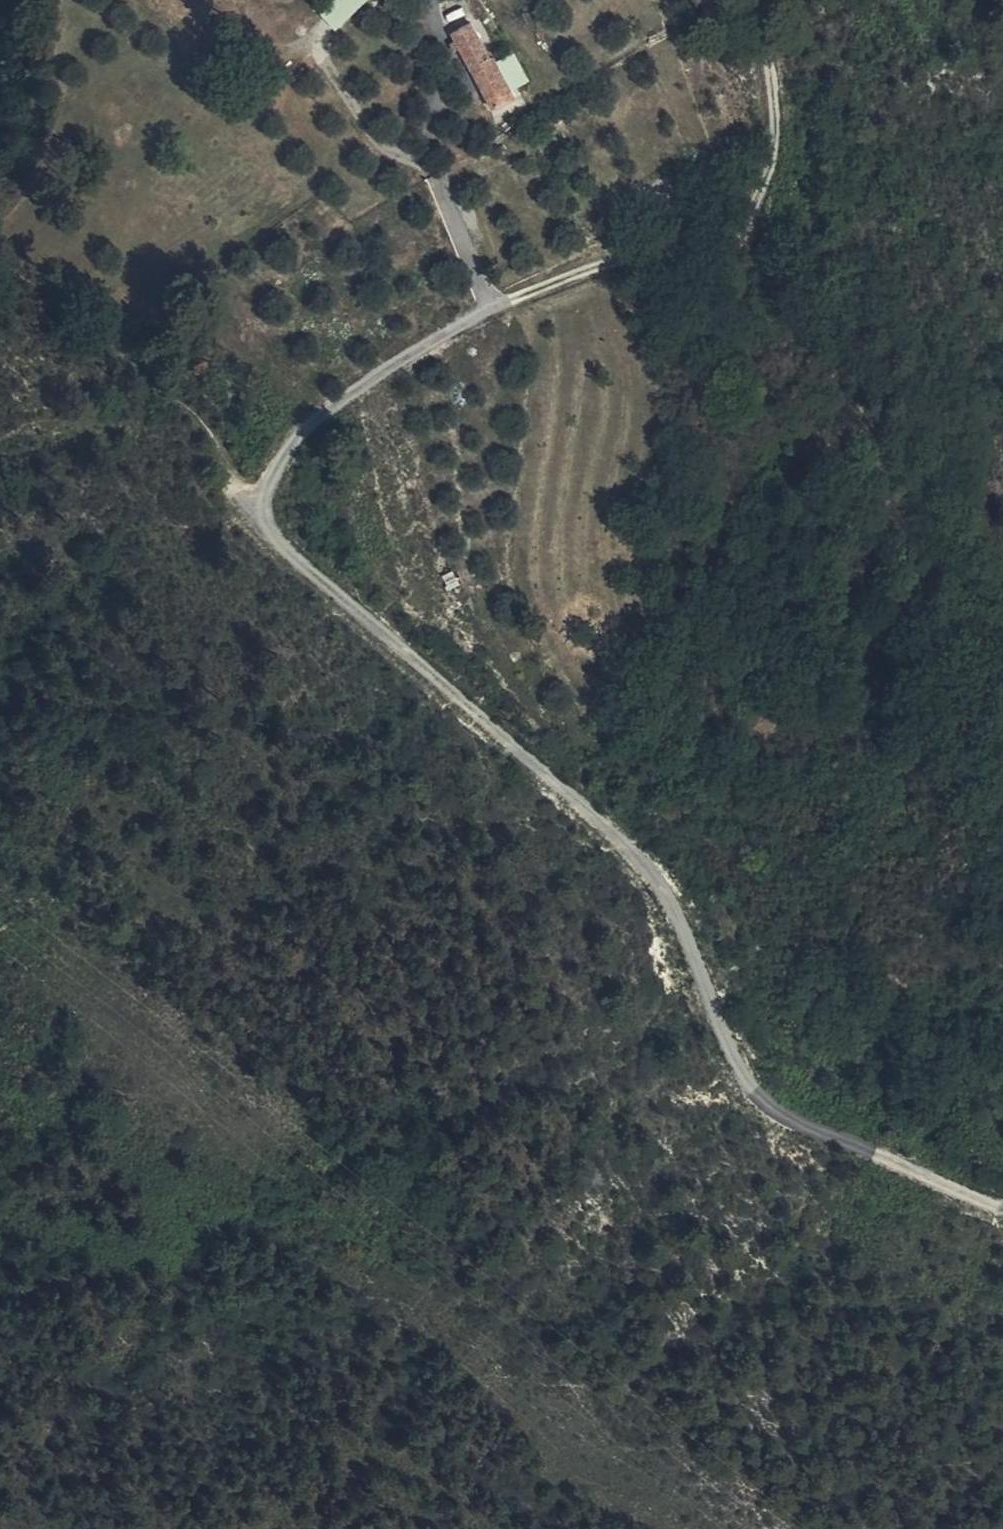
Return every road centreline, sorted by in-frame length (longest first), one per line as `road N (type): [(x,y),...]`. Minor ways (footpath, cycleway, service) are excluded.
road 1 (unclassified): [(1002,1212),(775,1119),(737,1077),(675,913),(631,850),(269,536),(260,506),(268,478),(336,399),(498,306)]
road 2 (track): [(498,306),(716,231),(751,211),(770,164),(774,100),(753,0)]

